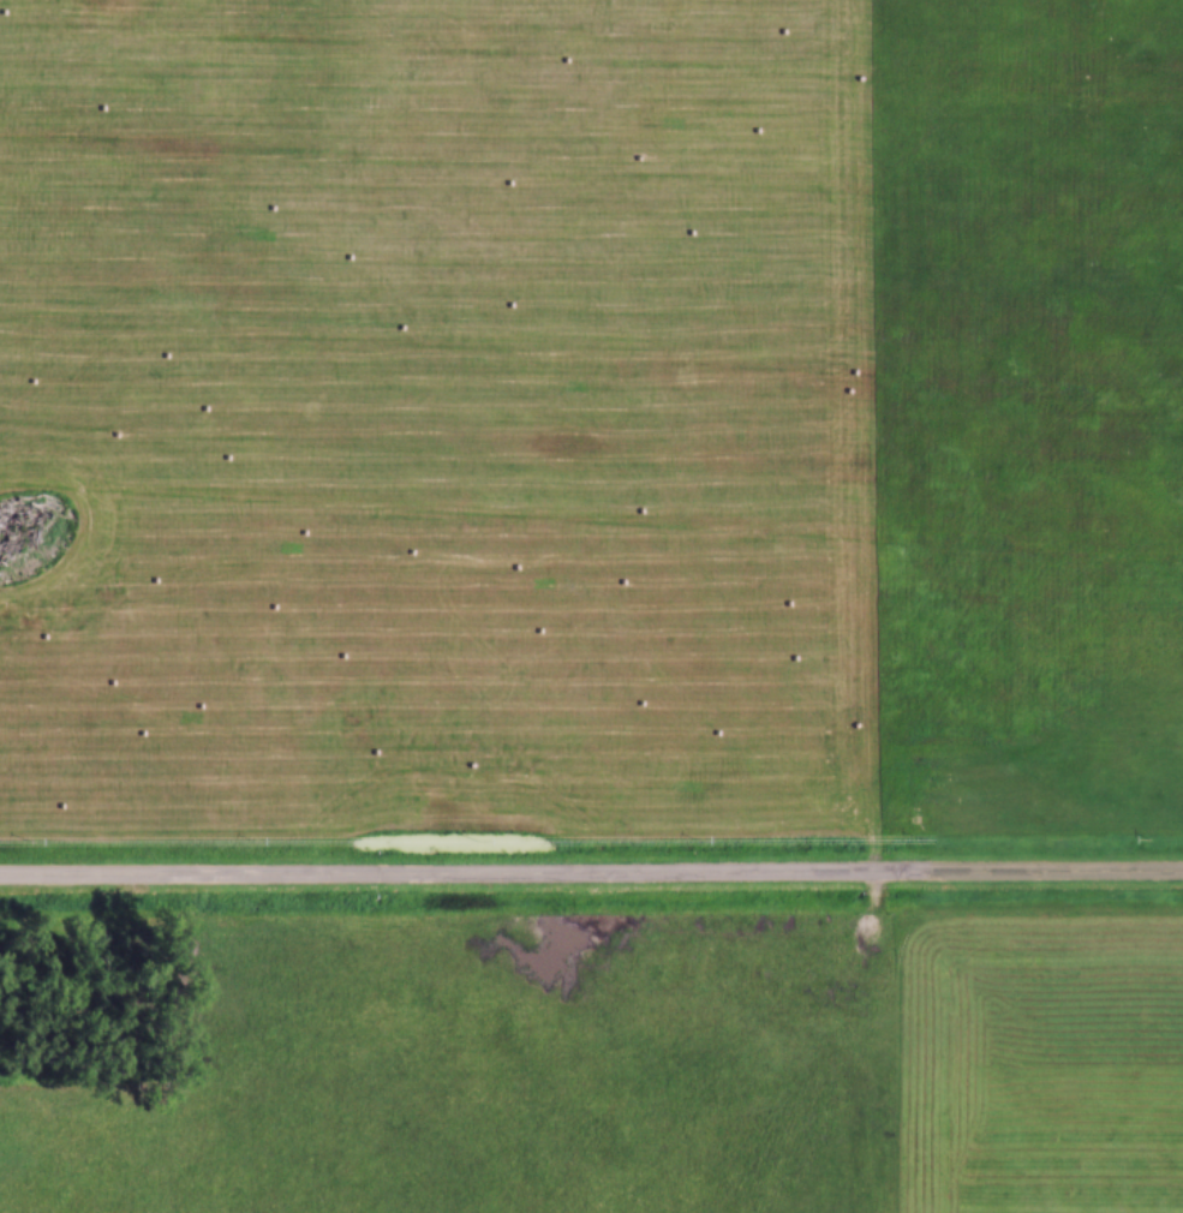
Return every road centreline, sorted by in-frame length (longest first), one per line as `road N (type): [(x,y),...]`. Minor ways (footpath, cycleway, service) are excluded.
road 1 (tertiary): [(0,876),(1182,874)]

